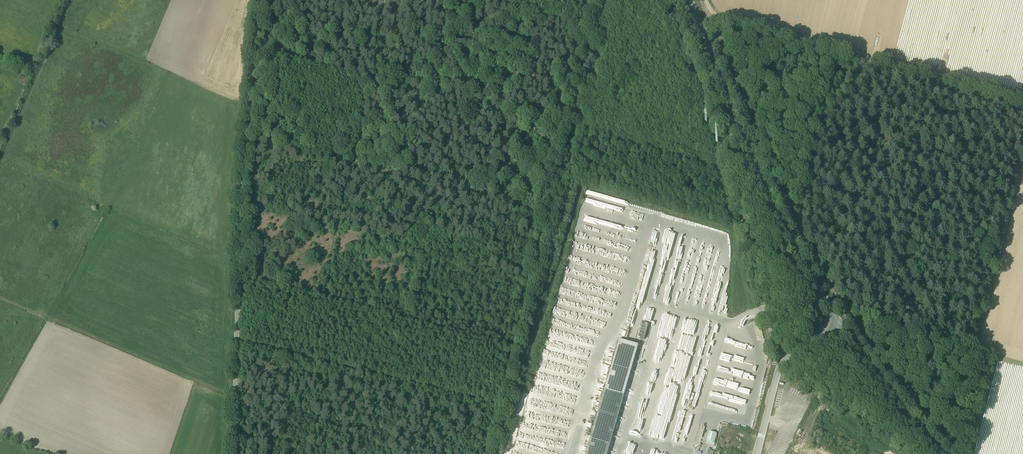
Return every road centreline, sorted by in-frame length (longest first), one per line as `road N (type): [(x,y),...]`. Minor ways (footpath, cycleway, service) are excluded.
road 1 (track): [(601,0),(484,453)]
road 2 (track): [(397,453),(413,383),(423,251),(482,0)]
road 3 (unclassified): [(232,453),(245,74),(255,0)]
road 4 (secondary): [(841,324),(801,265),(690,0)]
road 5 (track): [(1022,99),(731,18),(705,0)]
road 6 (track): [(315,453),(332,364),(323,295),(334,228),(240,201)]
road 7 (track): [(334,228),(388,0)]
road 8 (secondary): [(948,453),(841,324)]
road 9 (unclassified): [(758,453),(781,359),(841,324)]

